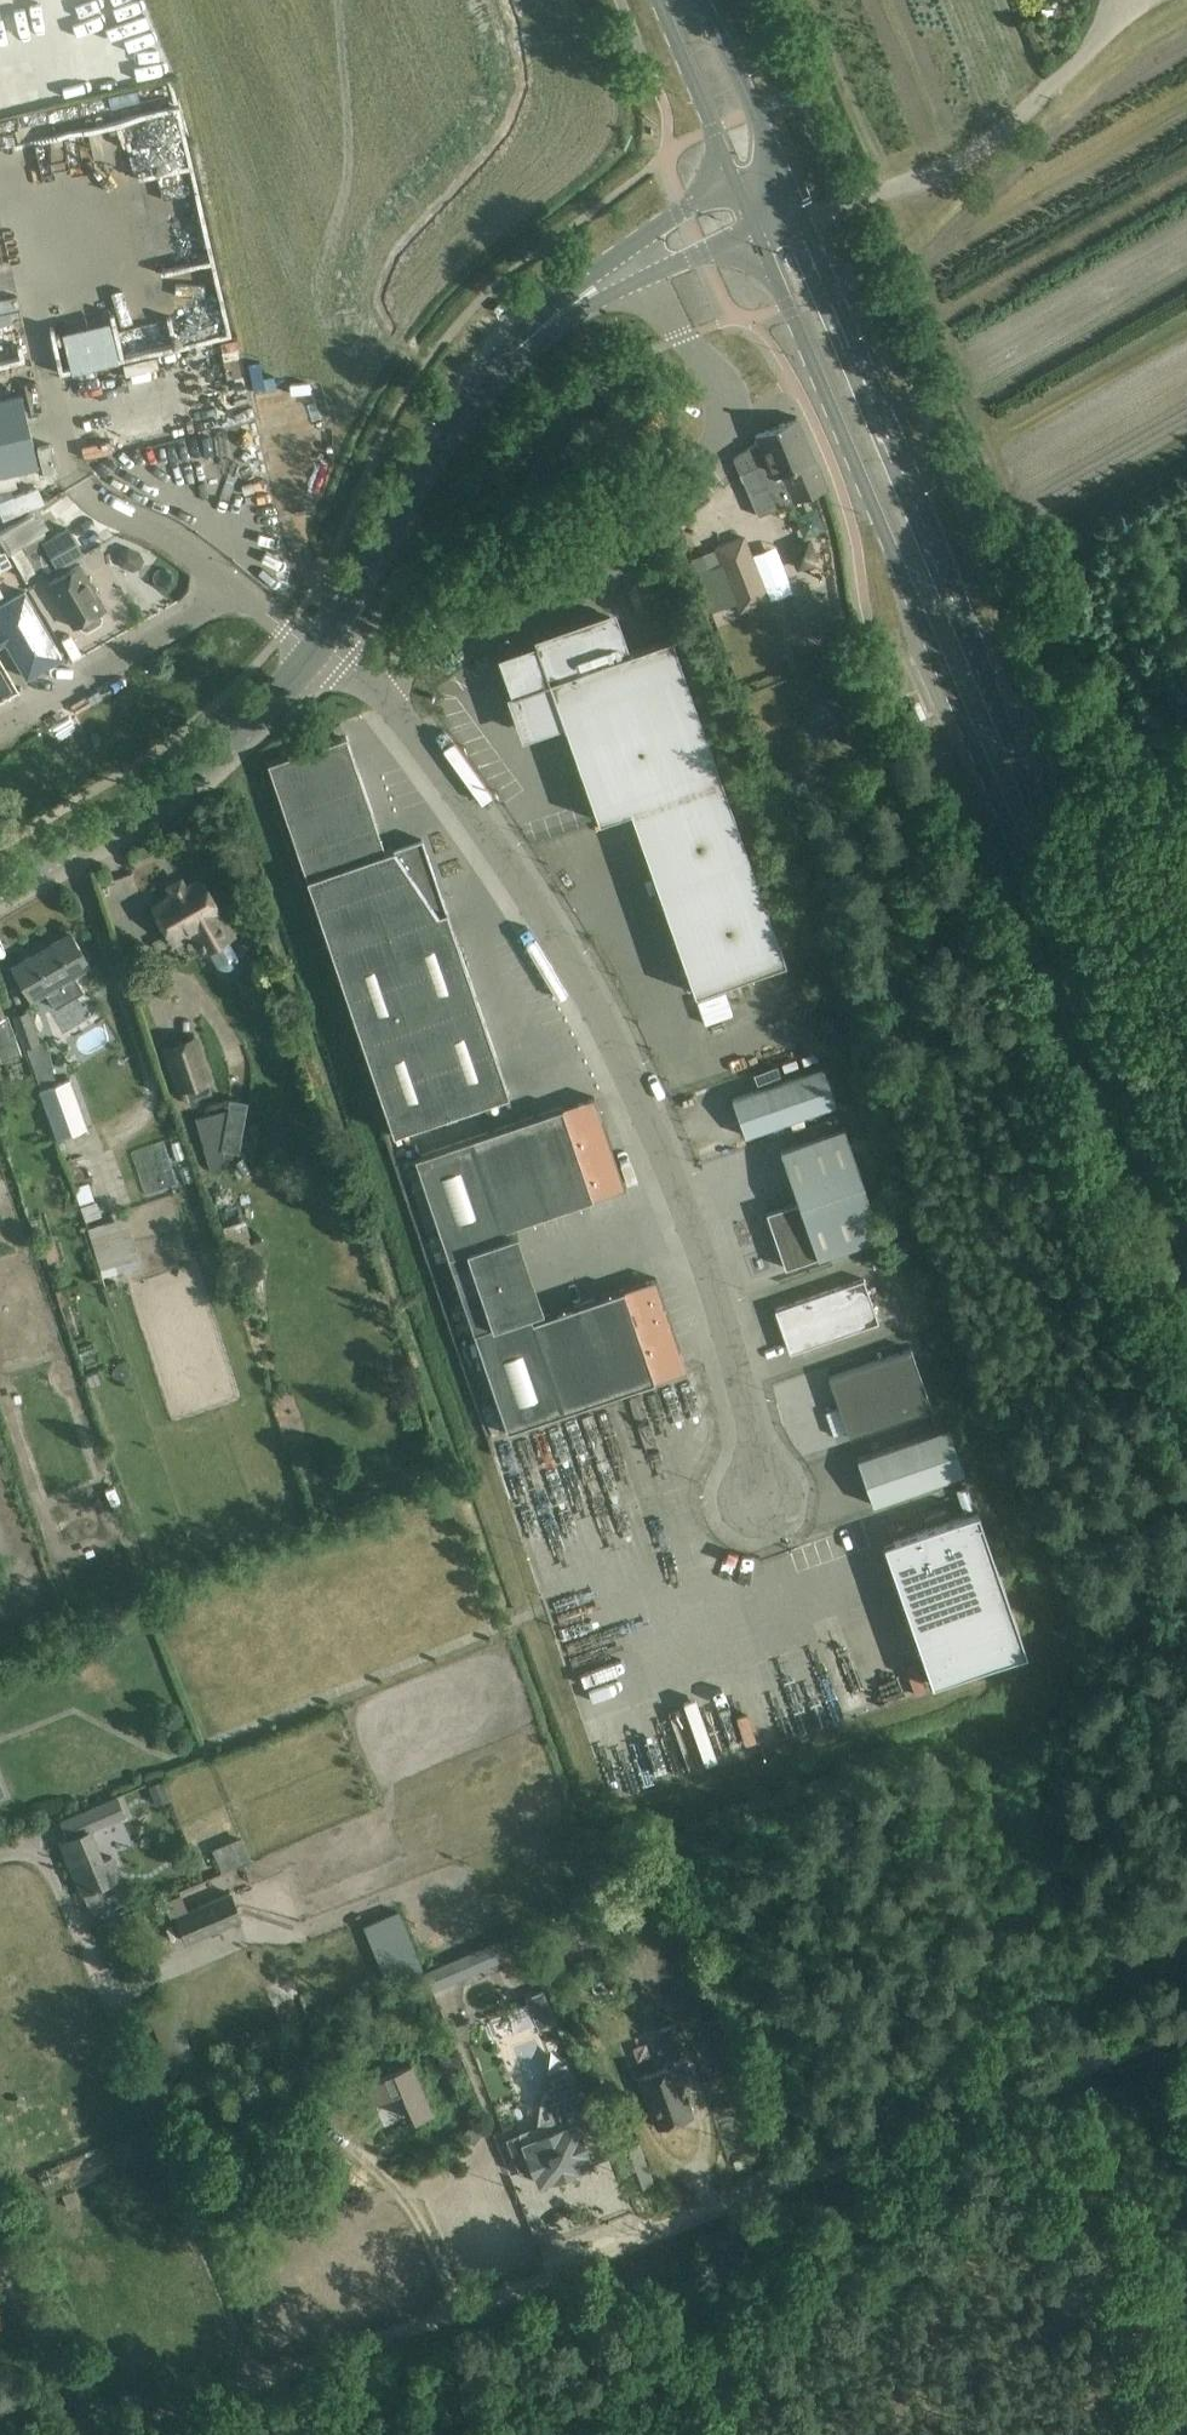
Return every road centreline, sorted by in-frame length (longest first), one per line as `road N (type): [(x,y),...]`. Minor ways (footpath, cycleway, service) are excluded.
road 1 (tertiary): [(0,887),(206,760),(274,700),(321,644),(442,438),(511,354),(592,292),(699,237),(772,213)]
road 2 (track): [(261,2374),(289,2375),(858,2161),(1186,2025)]
road 3 (primary): [(1143,1126),(772,213)]
road 4 (track): [(75,1918),(247,2359),(261,2374)]
road 5 (primary): [(772,213),(677,0)]
road 6 (track): [(83,2434),(261,2374)]

